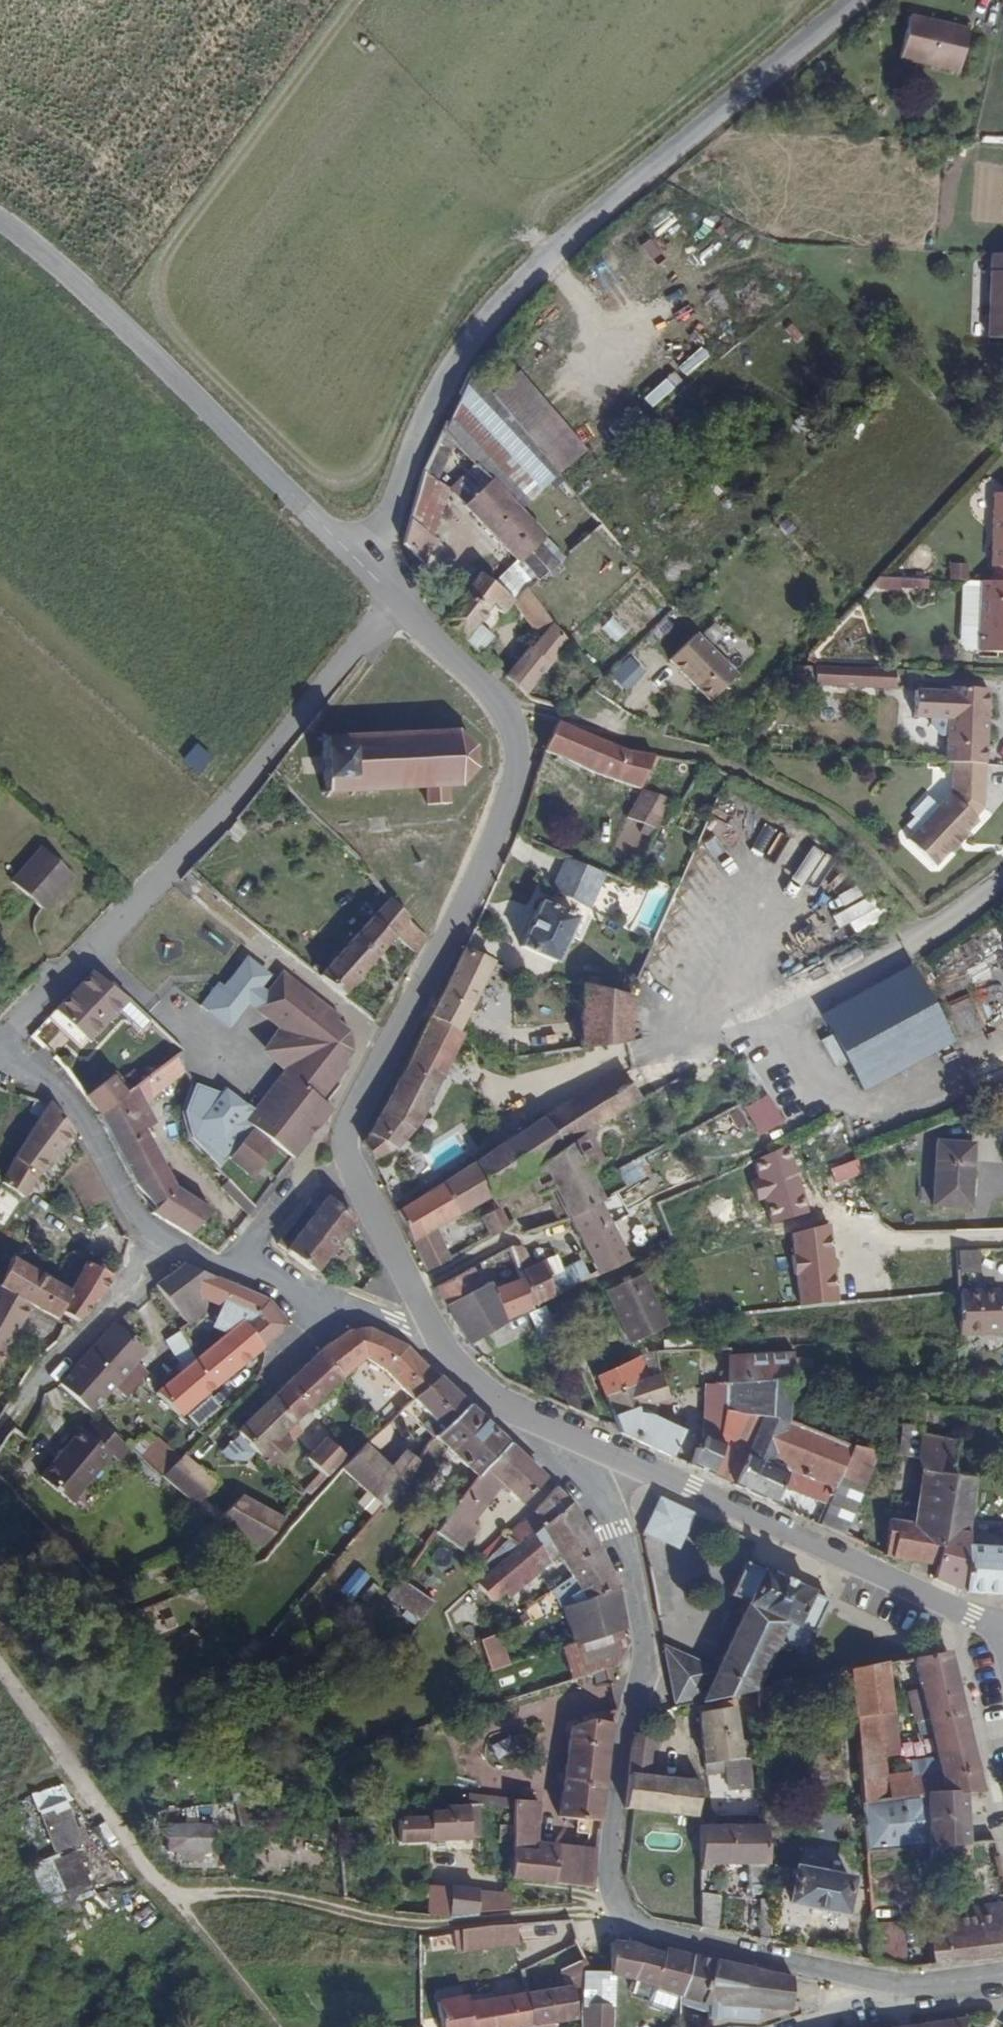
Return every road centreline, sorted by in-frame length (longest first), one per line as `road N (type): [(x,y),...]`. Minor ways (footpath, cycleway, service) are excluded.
road 1 (residential): [(587,1443),(645,1639),(615,1793),(616,1890),(638,1938),(925,1988),(1002,1974)]
road 2 (tertiary): [(435,1331),(353,1170),(352,1131),(508,812),(520,768),(511,712),(496,691),(402,610)]
road 3 (residential): [(852,0),(522,272),(451,349),(398,501),(362,571)]
road 4 (residential): [(402,610),(0,1045)]
road 5 (track): [(511,712),(526,706),(720,761),(833,823),(919,914),(1002,861)]
road 6 (tertiary): [(362,571),(132,334),(0,221)]
road 7 (tertiary): [(1002,1629),(587,1443)]
road 8 (track): [(622,1914),(411,1928),(247,1895),(180,1901)]
road 9 (residential): [(435,1331),(349,1312),(248,1264),(214,1264),(160,1236)]
road 10 (track): [(180,1901),(0,1669)]
road 11 (residential): [(160,1236),(140,1220),(60,1085),(0,1060)]
road 12 (residential): [(160,1236),(24,1402)]
road 13 (tertiary): [(587,1443),(502,1404),(468,1377),(435,1331)]
road 14 (track): [(180,1901),(278,2026)]

